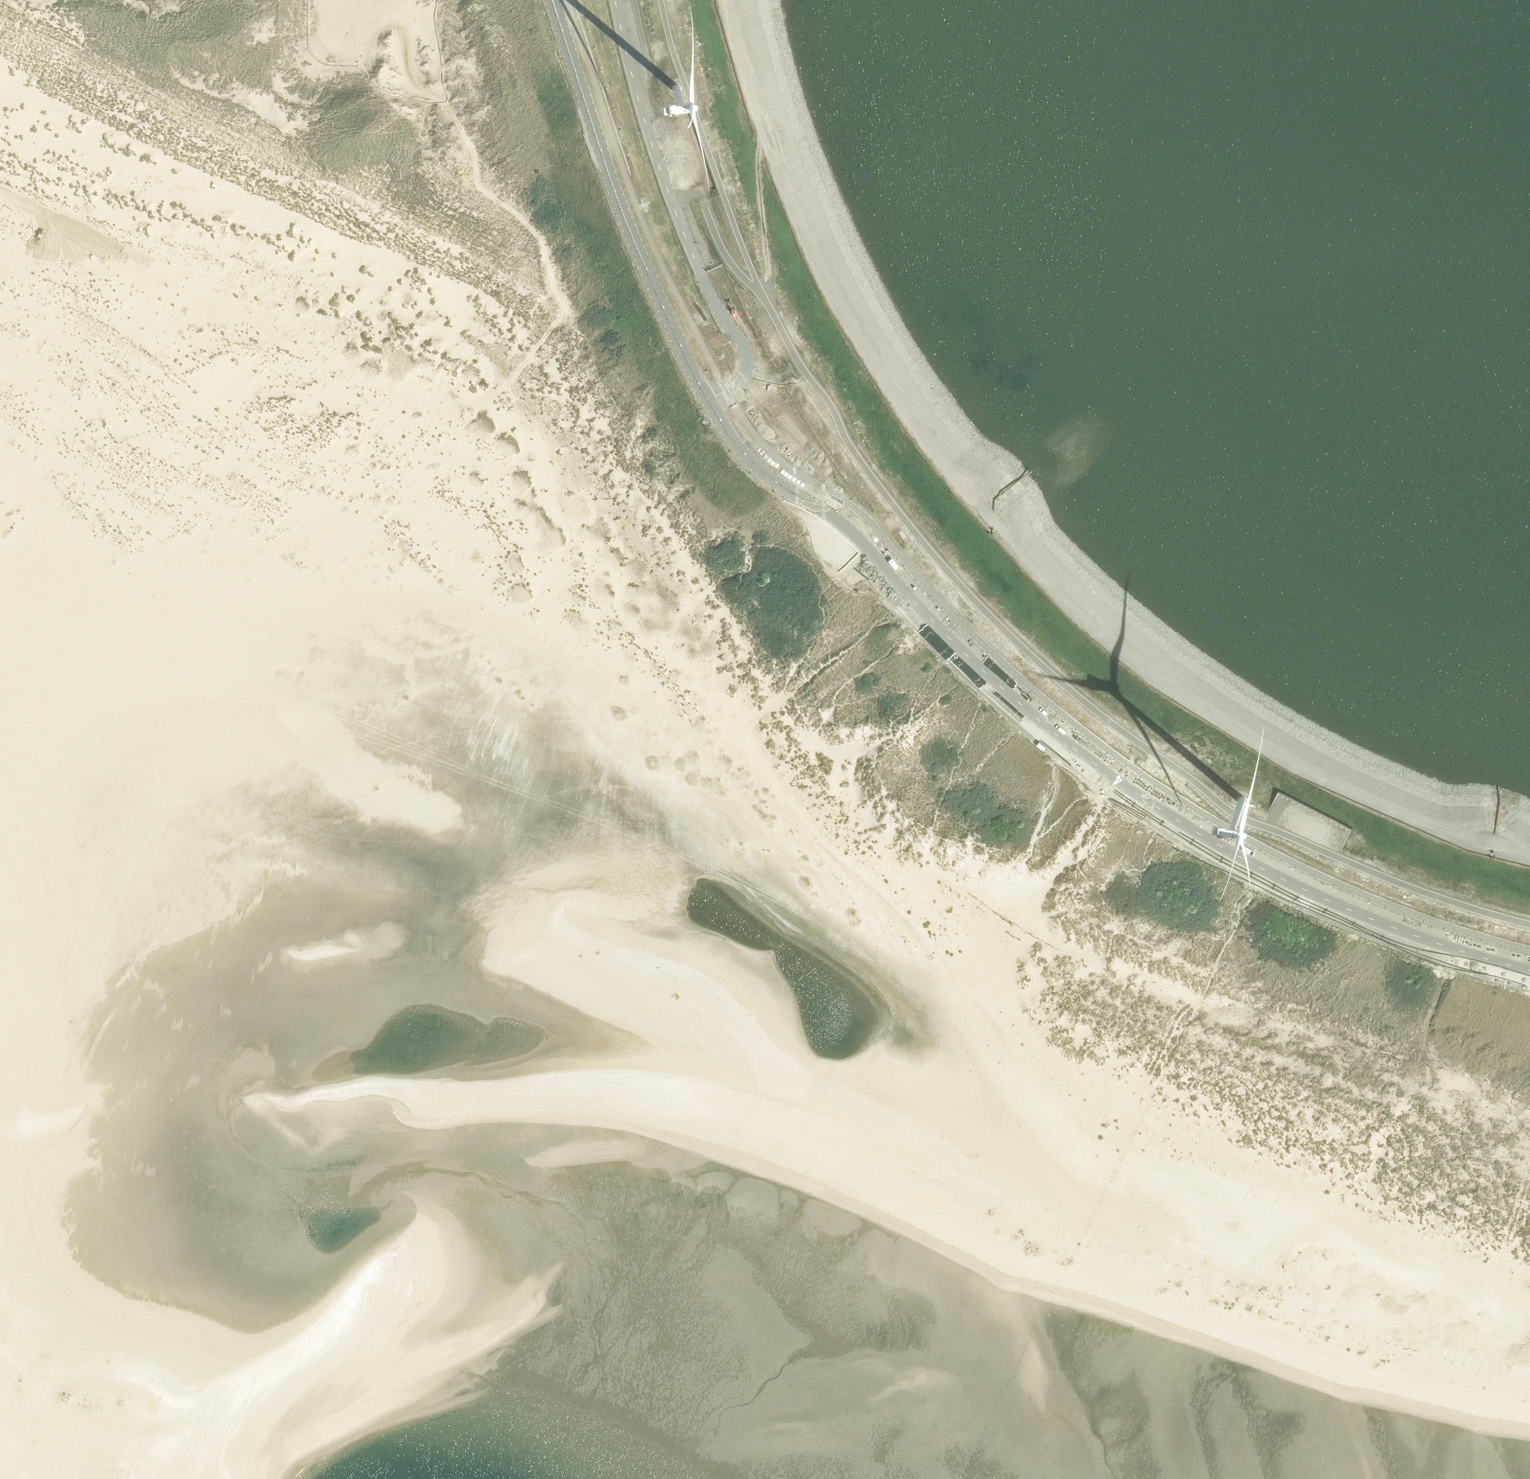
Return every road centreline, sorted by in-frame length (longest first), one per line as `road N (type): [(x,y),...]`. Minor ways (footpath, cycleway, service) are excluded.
road 1 (unclassified): [(1529,968),(1316,895),(1153,804),(1006,690),(837,518),(761,469),(709,402),(652,281),(552,0)]
road 2 (track): [(1529,821),(1328,748),(1207,676),(1108,596),(984,469),(893,341),(835,226),(754,16),(754,0)]
road 3 (track): [(747,0),(762,216),(780,327)]

